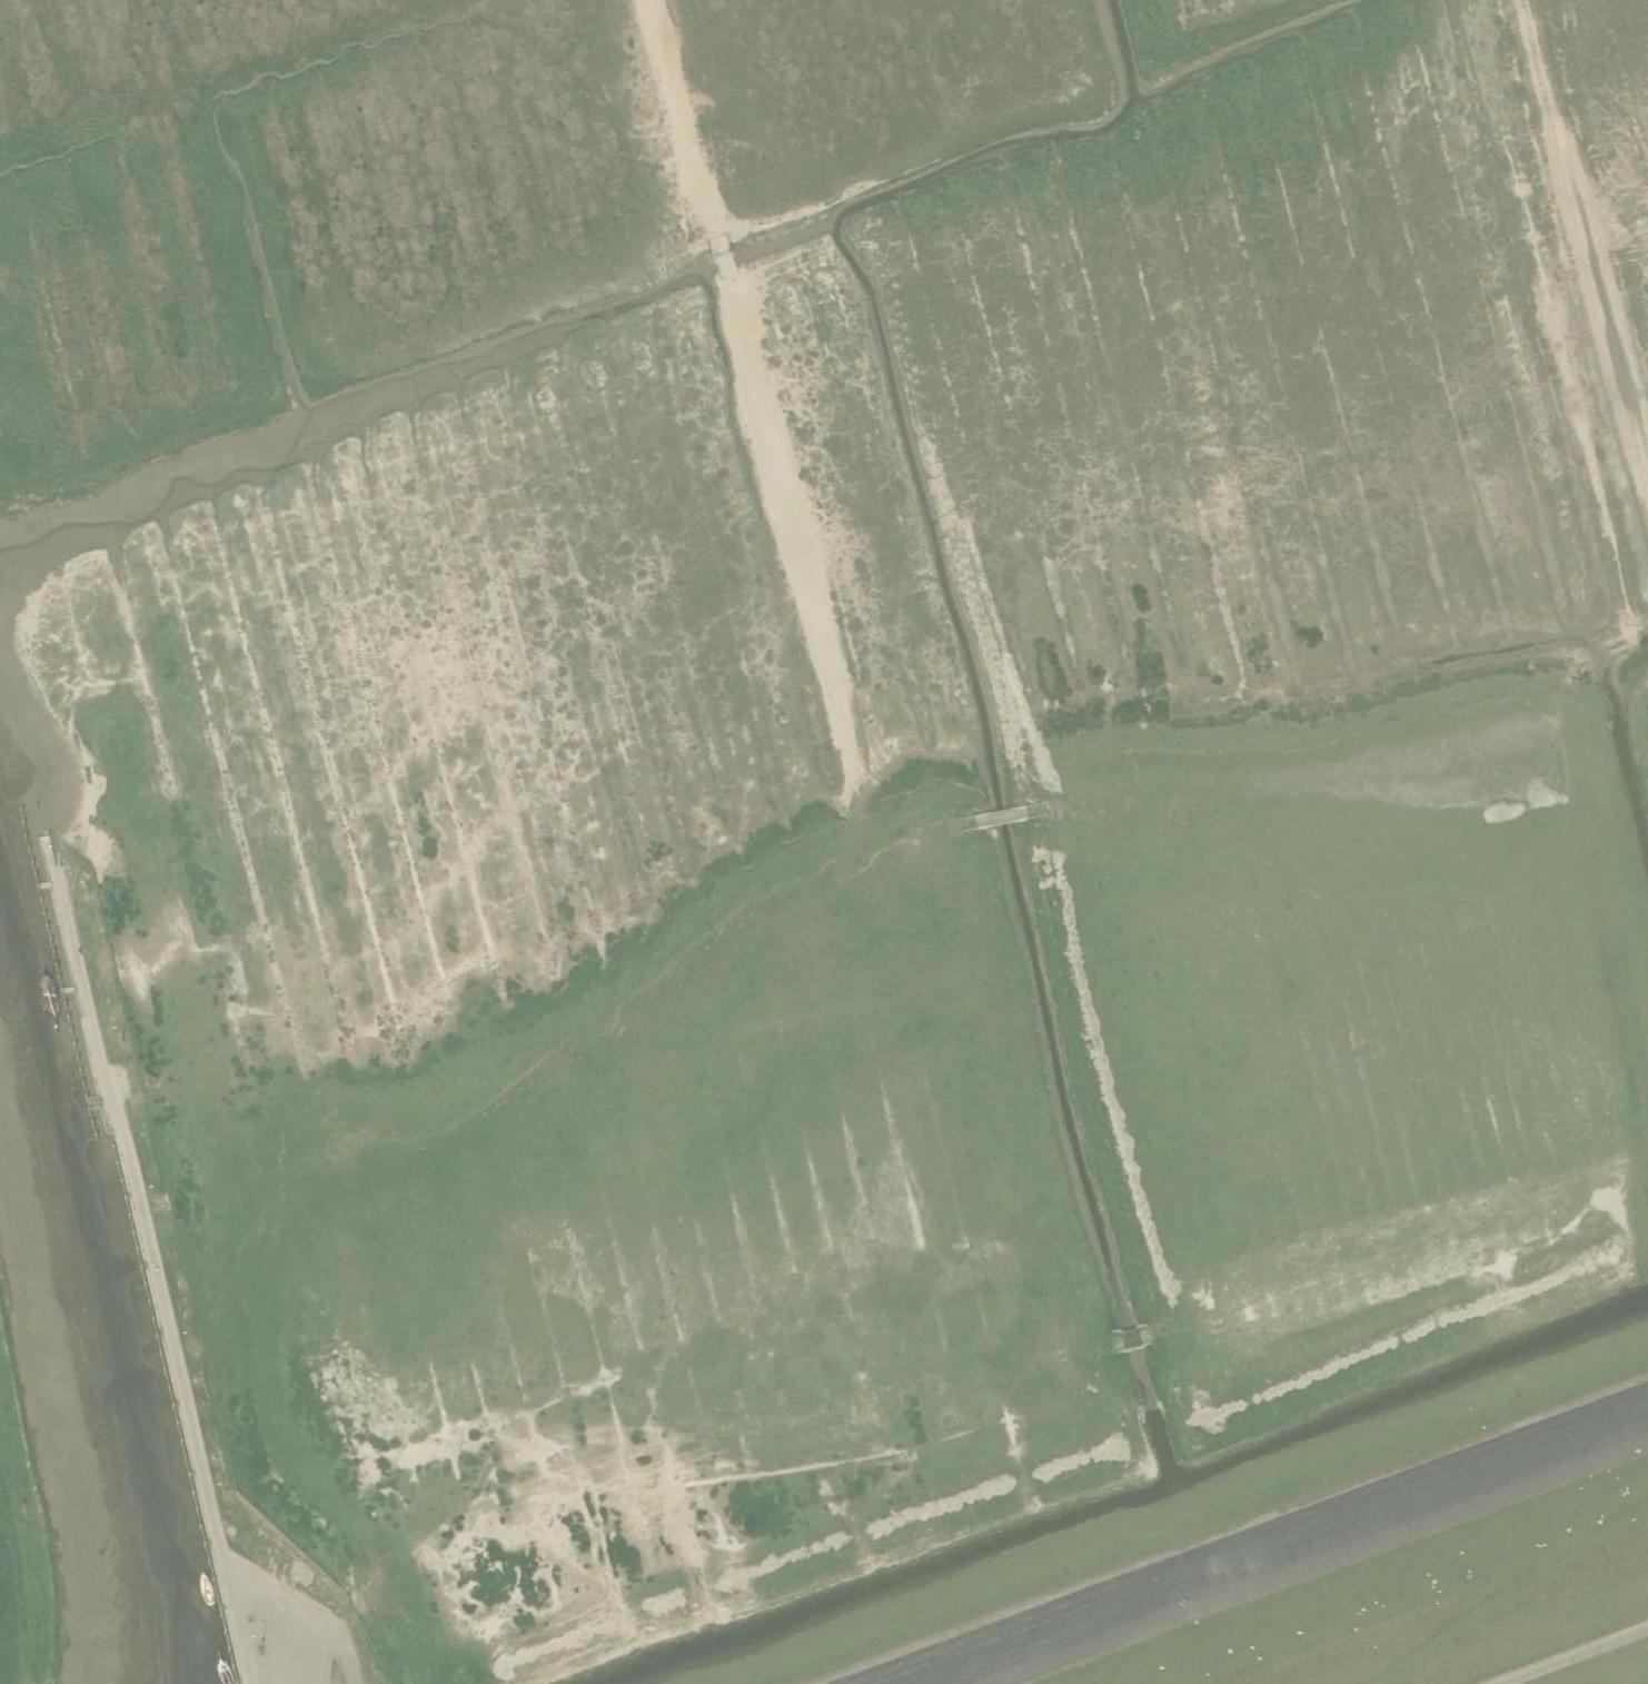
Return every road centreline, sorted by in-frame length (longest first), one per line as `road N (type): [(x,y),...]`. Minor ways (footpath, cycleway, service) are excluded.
road 1 (track): [(1375,1683),(1647,1481)]

